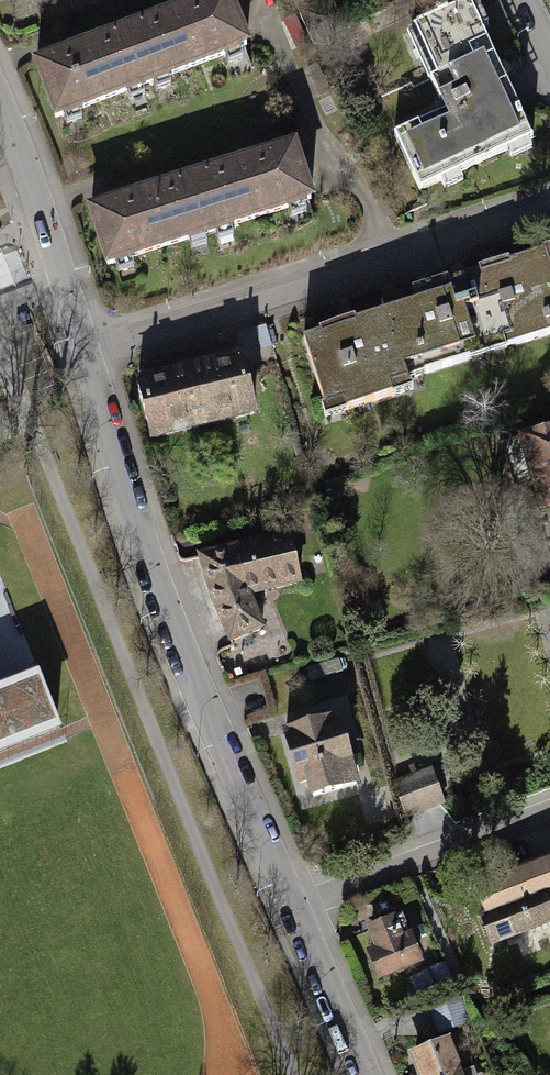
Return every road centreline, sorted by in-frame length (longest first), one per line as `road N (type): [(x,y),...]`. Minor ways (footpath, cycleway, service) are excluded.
road 1 (residential): [(363,1074),(176,635),(85,352)]
road 2 (residential): [(85,352),(549,203)]
road 3 (residential): [(85,352),(0,104)]

